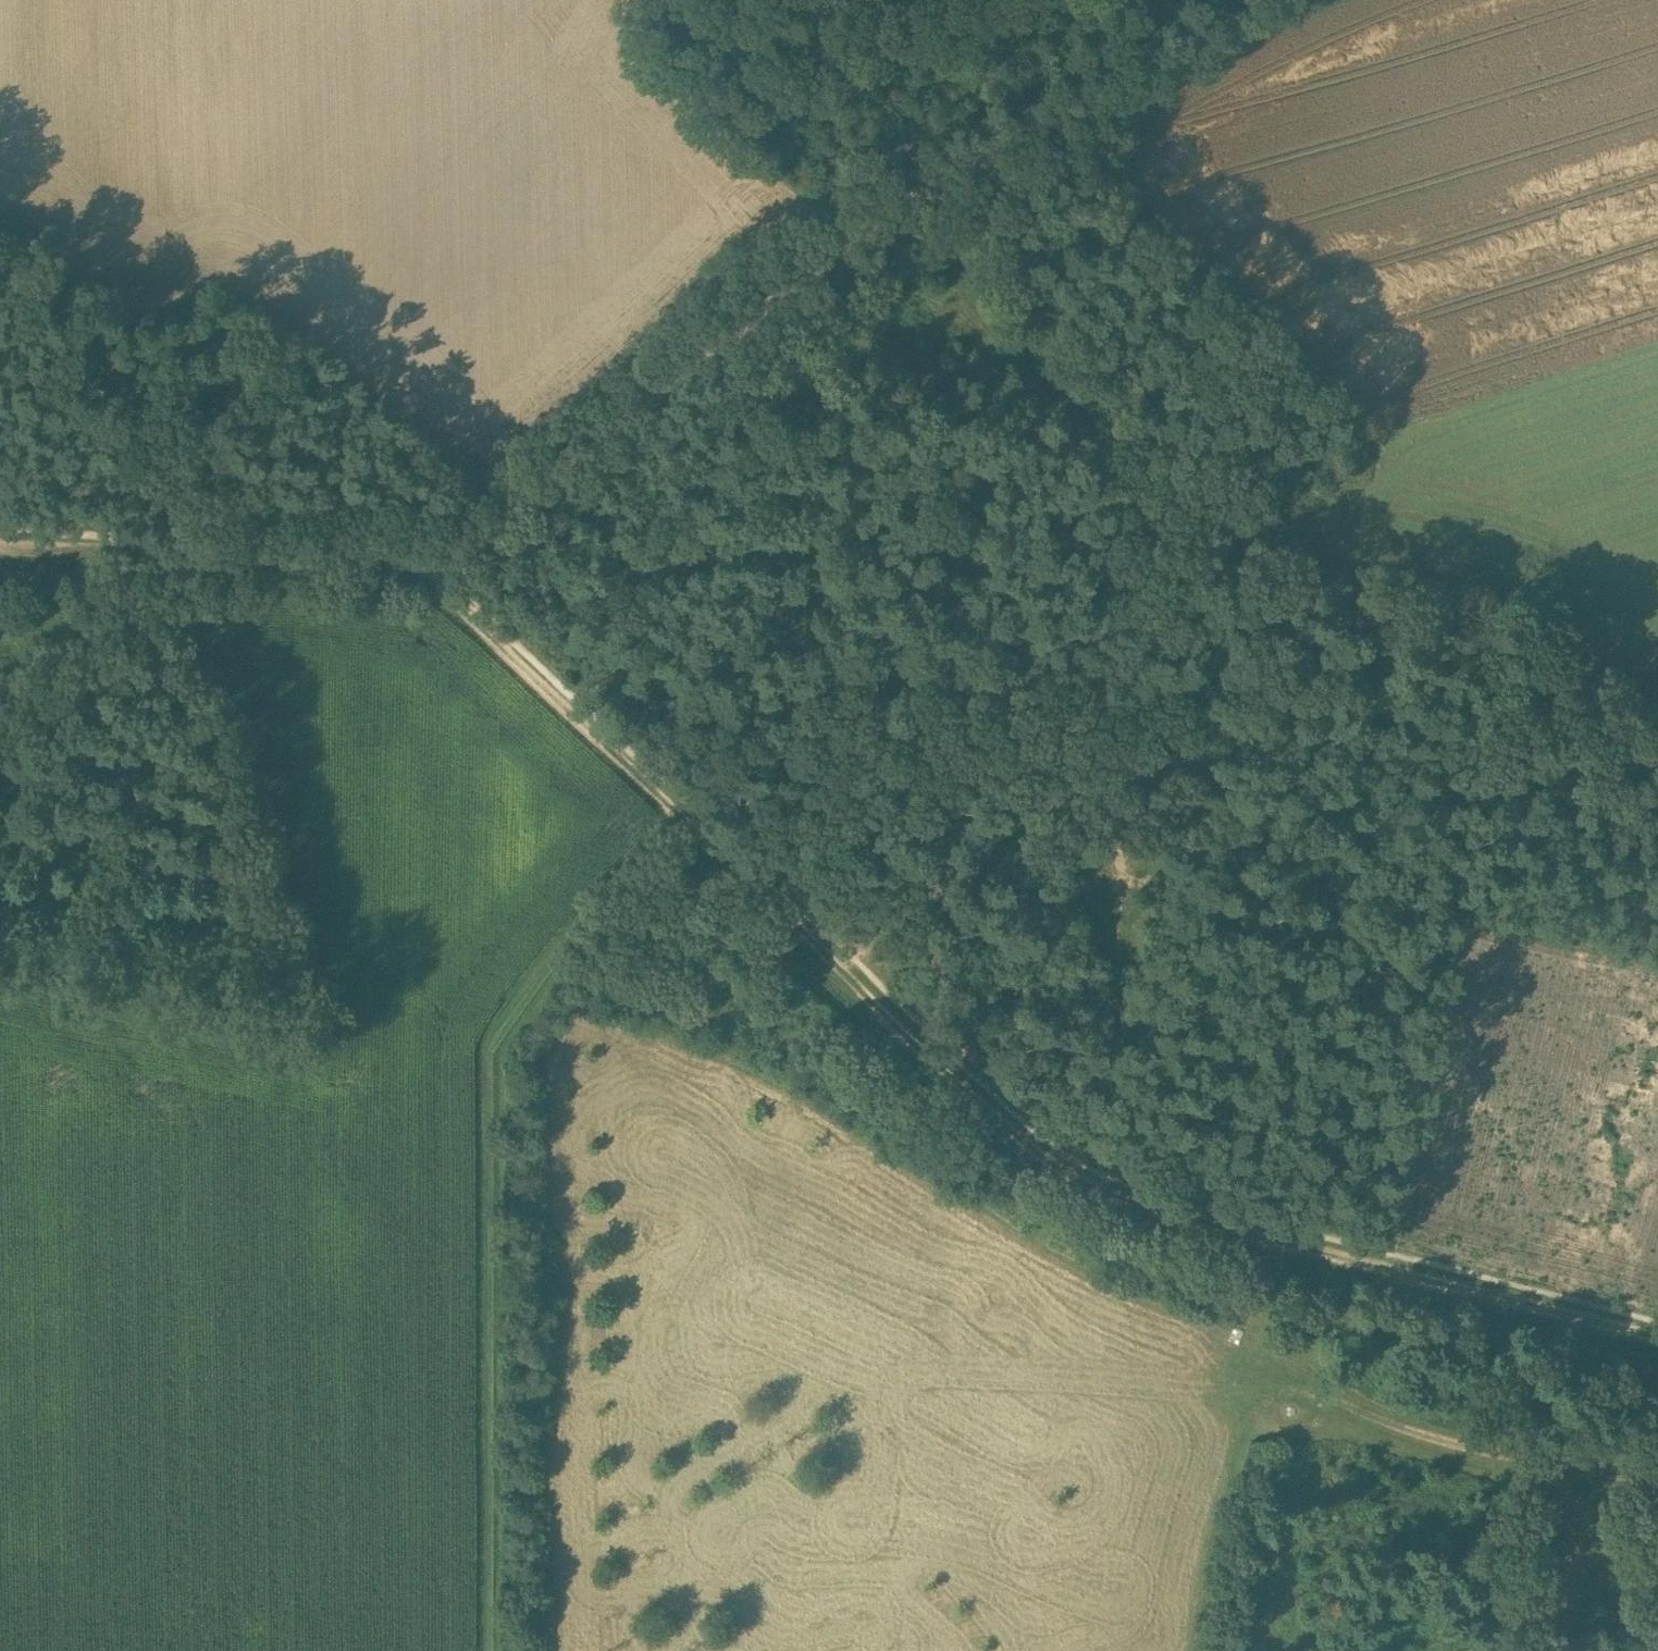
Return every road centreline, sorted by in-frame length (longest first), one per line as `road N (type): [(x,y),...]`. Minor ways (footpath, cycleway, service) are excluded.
road 1 (track): [(418,571),(1012,1133),(1121,1197),(1268,1243),(1657,1336)]
road 2 (track): [(418,571),(426,555),(560,445),(1209,39),(1295,0)]
road 3 (track): [(0,546),(418,571)]

